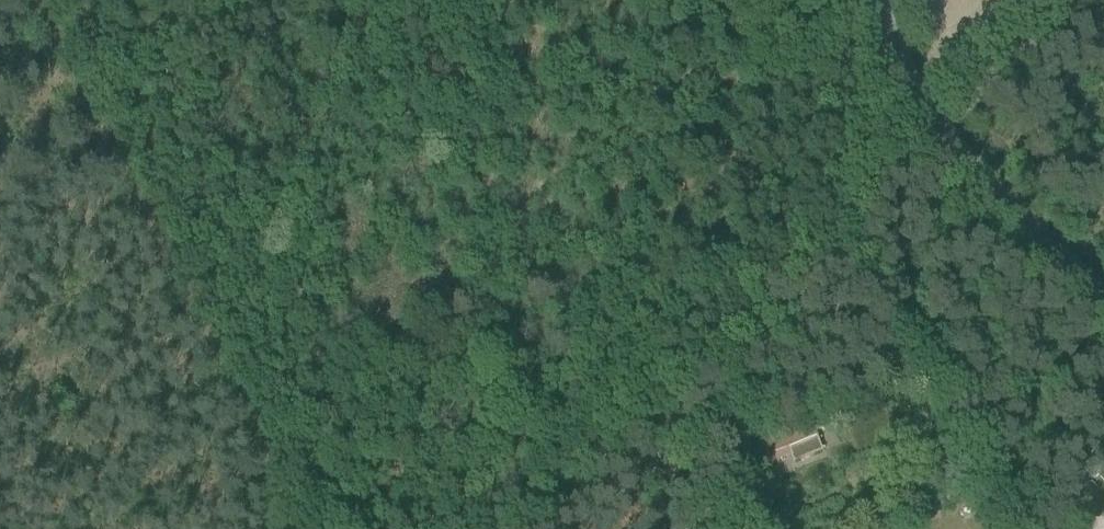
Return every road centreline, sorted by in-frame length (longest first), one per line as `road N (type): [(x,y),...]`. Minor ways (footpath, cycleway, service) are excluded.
road 1 (track): [(566,528),(739,325),(759,286),(960,118)]
road 2 (track): [(291,528),(103,131)]
road 3 (unclassified): [(1103,298),(960,118),(889,0)]
road 4 (track): [(1087,0),(960,118)]

